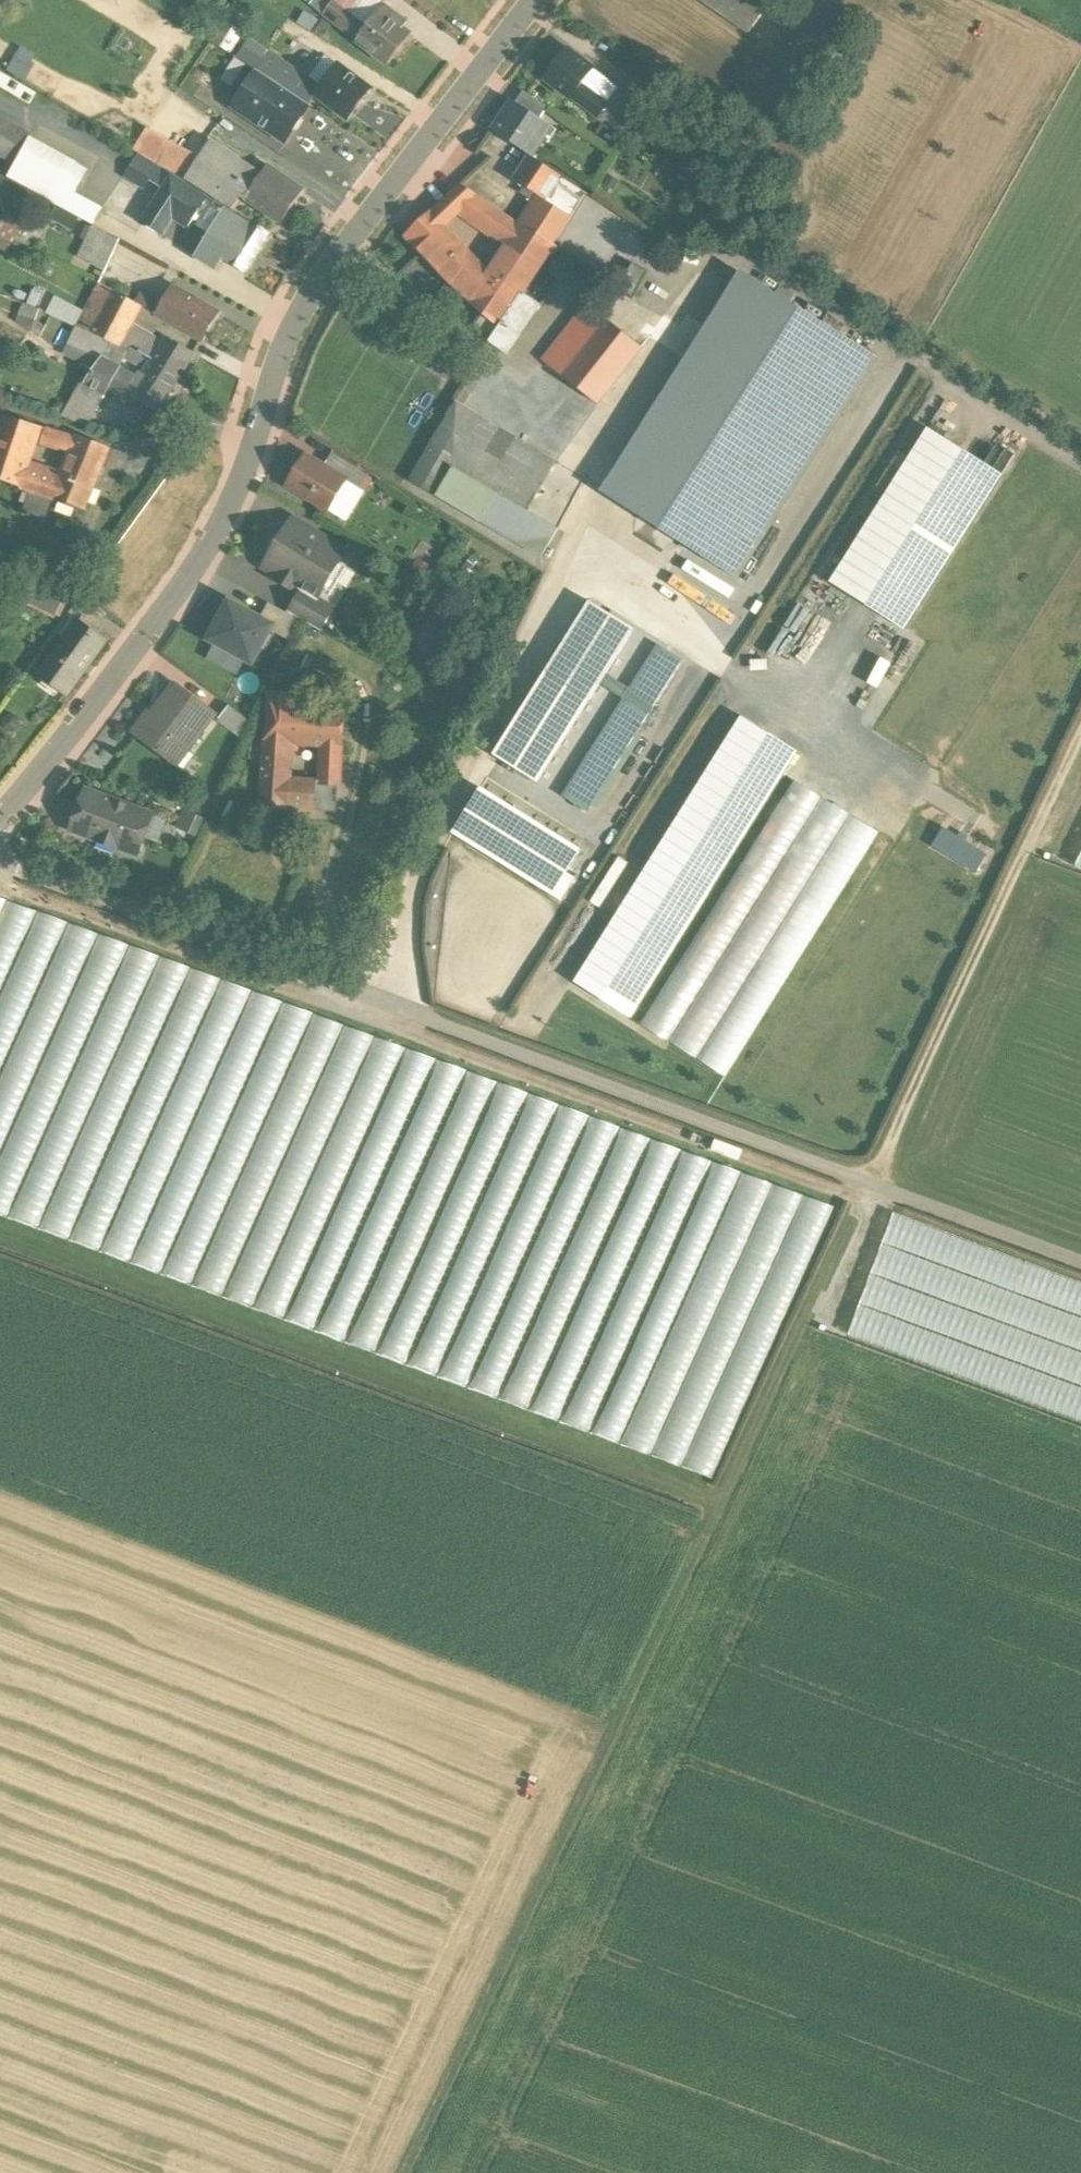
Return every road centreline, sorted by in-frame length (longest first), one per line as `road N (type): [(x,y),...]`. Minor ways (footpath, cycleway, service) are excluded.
road 1 (track): [(0,868),(1080,1261)]
road 2 (track): [(415,2172),(500,2010),(710,1557),(870,1183)]
road 3 (residential): [(0,822),(223,522),(289,333),(332,266),(535,0)]
road 4 (track): [(1080,741),(870,1183)]
road 5 (track): [(1080,458),(930,369)]

